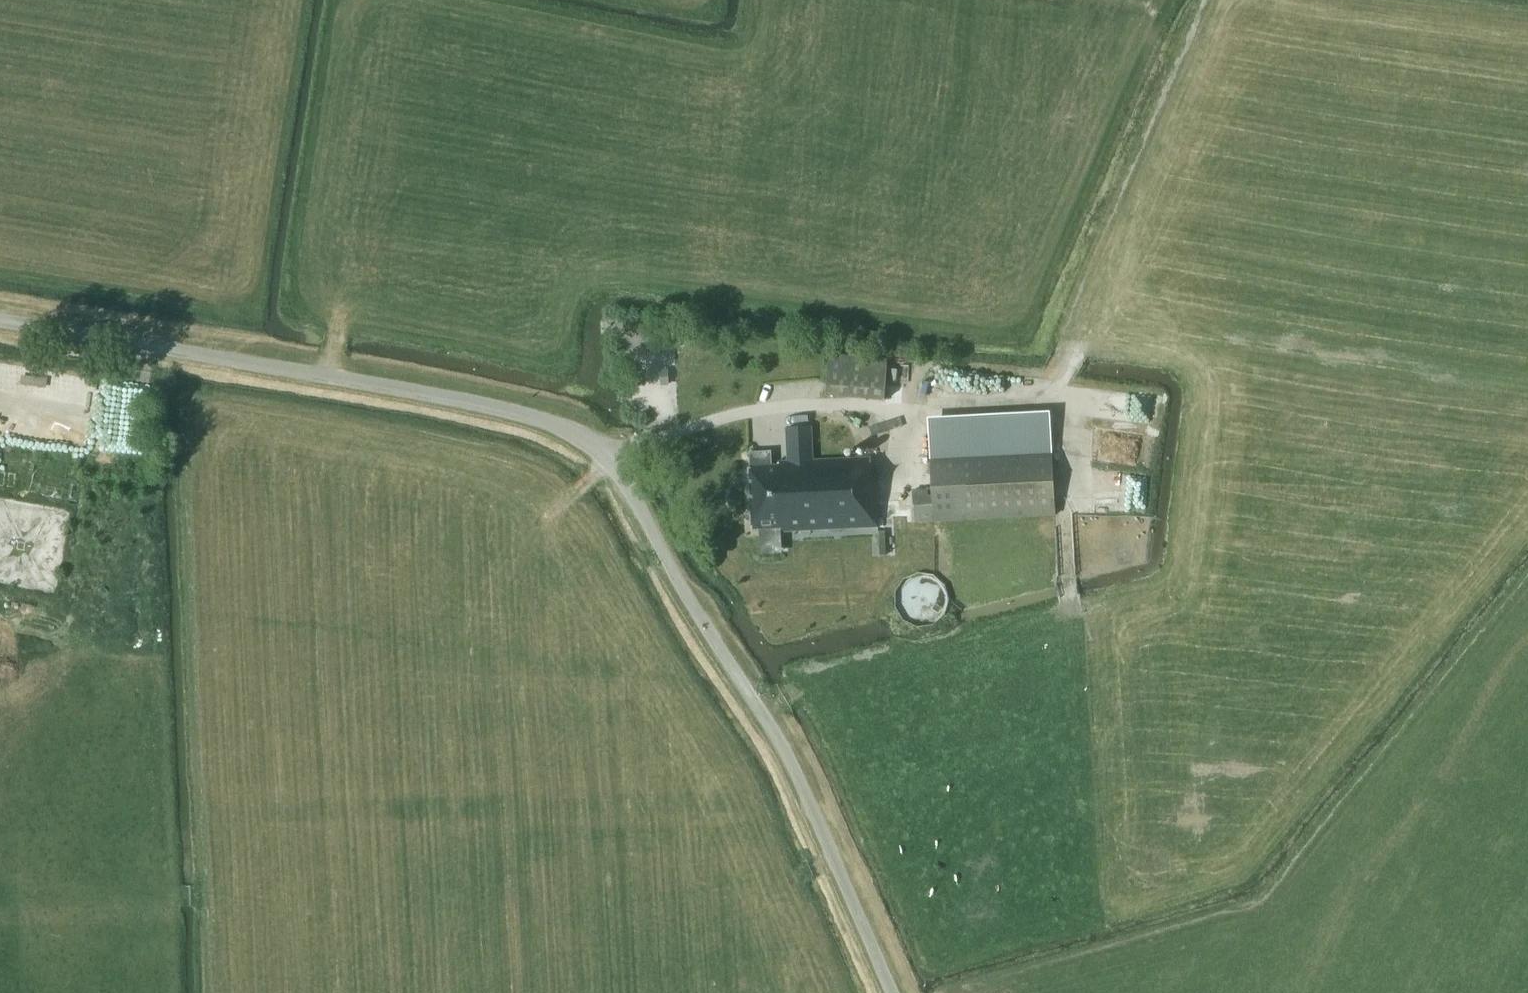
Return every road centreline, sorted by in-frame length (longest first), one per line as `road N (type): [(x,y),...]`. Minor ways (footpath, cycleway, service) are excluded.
road 1 (unclassified): [(893,992),(784,747),(687,596),(628,484),(598,448),(536,418),(421,393),(0,321)]

